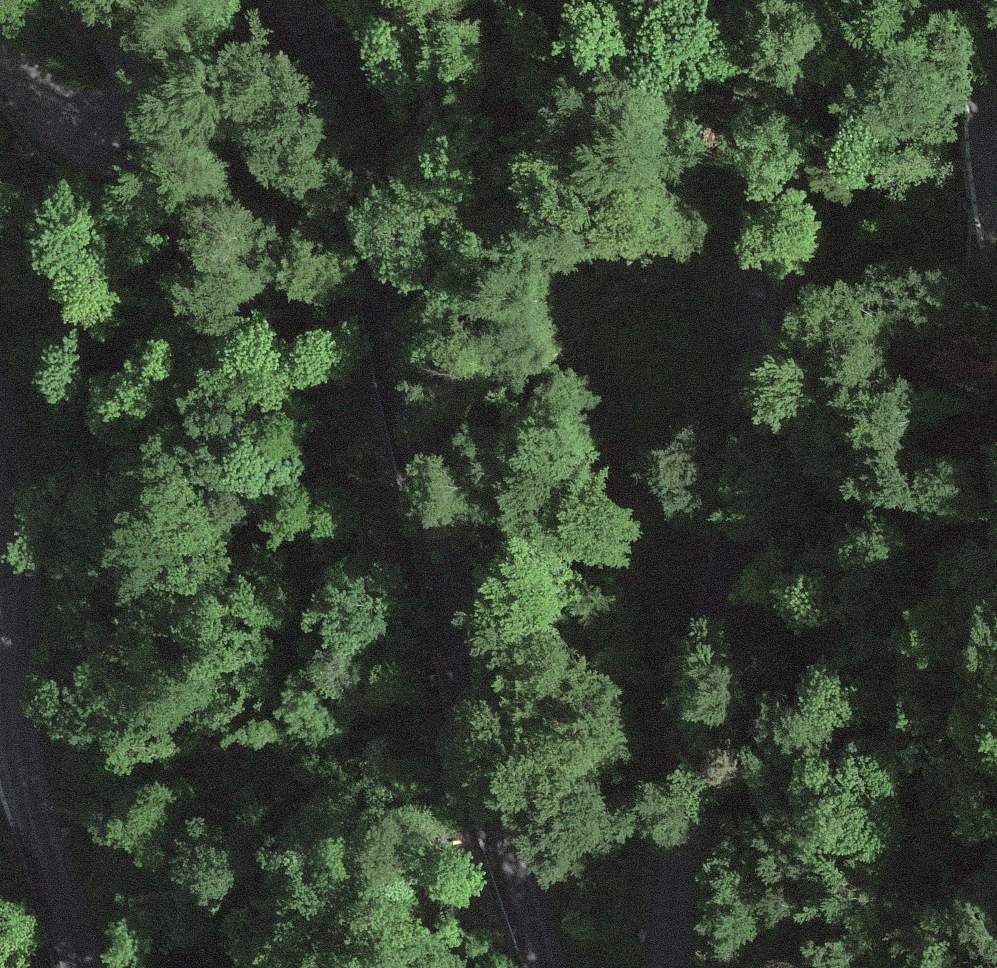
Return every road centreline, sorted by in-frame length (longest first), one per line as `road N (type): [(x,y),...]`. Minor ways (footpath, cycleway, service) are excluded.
road 1 (tertiary): [(666,967),(682,810),(749,452),(800,0)]
road 2 (tertiary): [(391,348),(496,824),(541,967)]
road 3 (tertiary): [(0,396),(20,481),(22,686),(32,786),(87,967)]
road 4 (tertiary): [(391,348),(346,131),(280,0)]
road 5 (tertiary): [(102,0),(135,62),(129,94),(117,108),(71,116),(48,106),(0,59)]
road 6 (tertiary): [(988,0),(996,182)]

